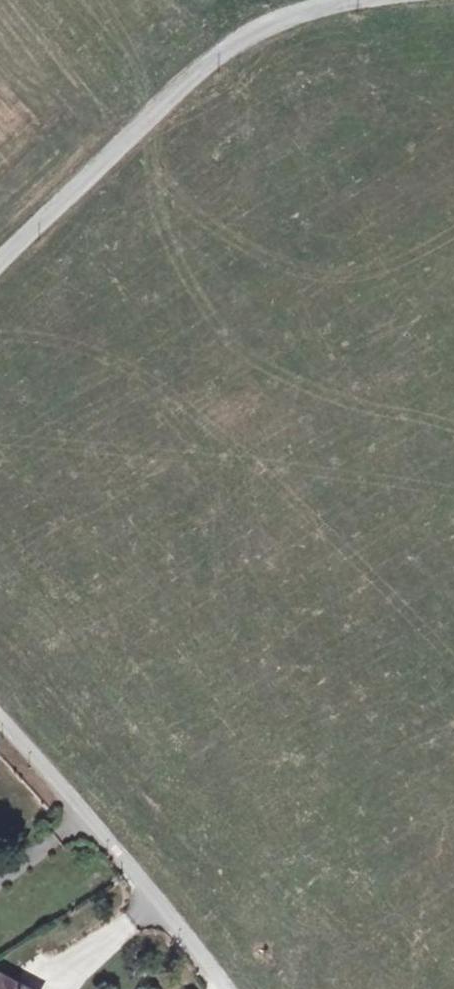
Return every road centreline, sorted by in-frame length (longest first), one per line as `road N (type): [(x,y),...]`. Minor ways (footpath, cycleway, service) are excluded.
road 1 (unclassified): [(0,262),(213,68),(289,22),(386,0)]
road 2 (residential): [(222,988),(83,813),(0,724)]

